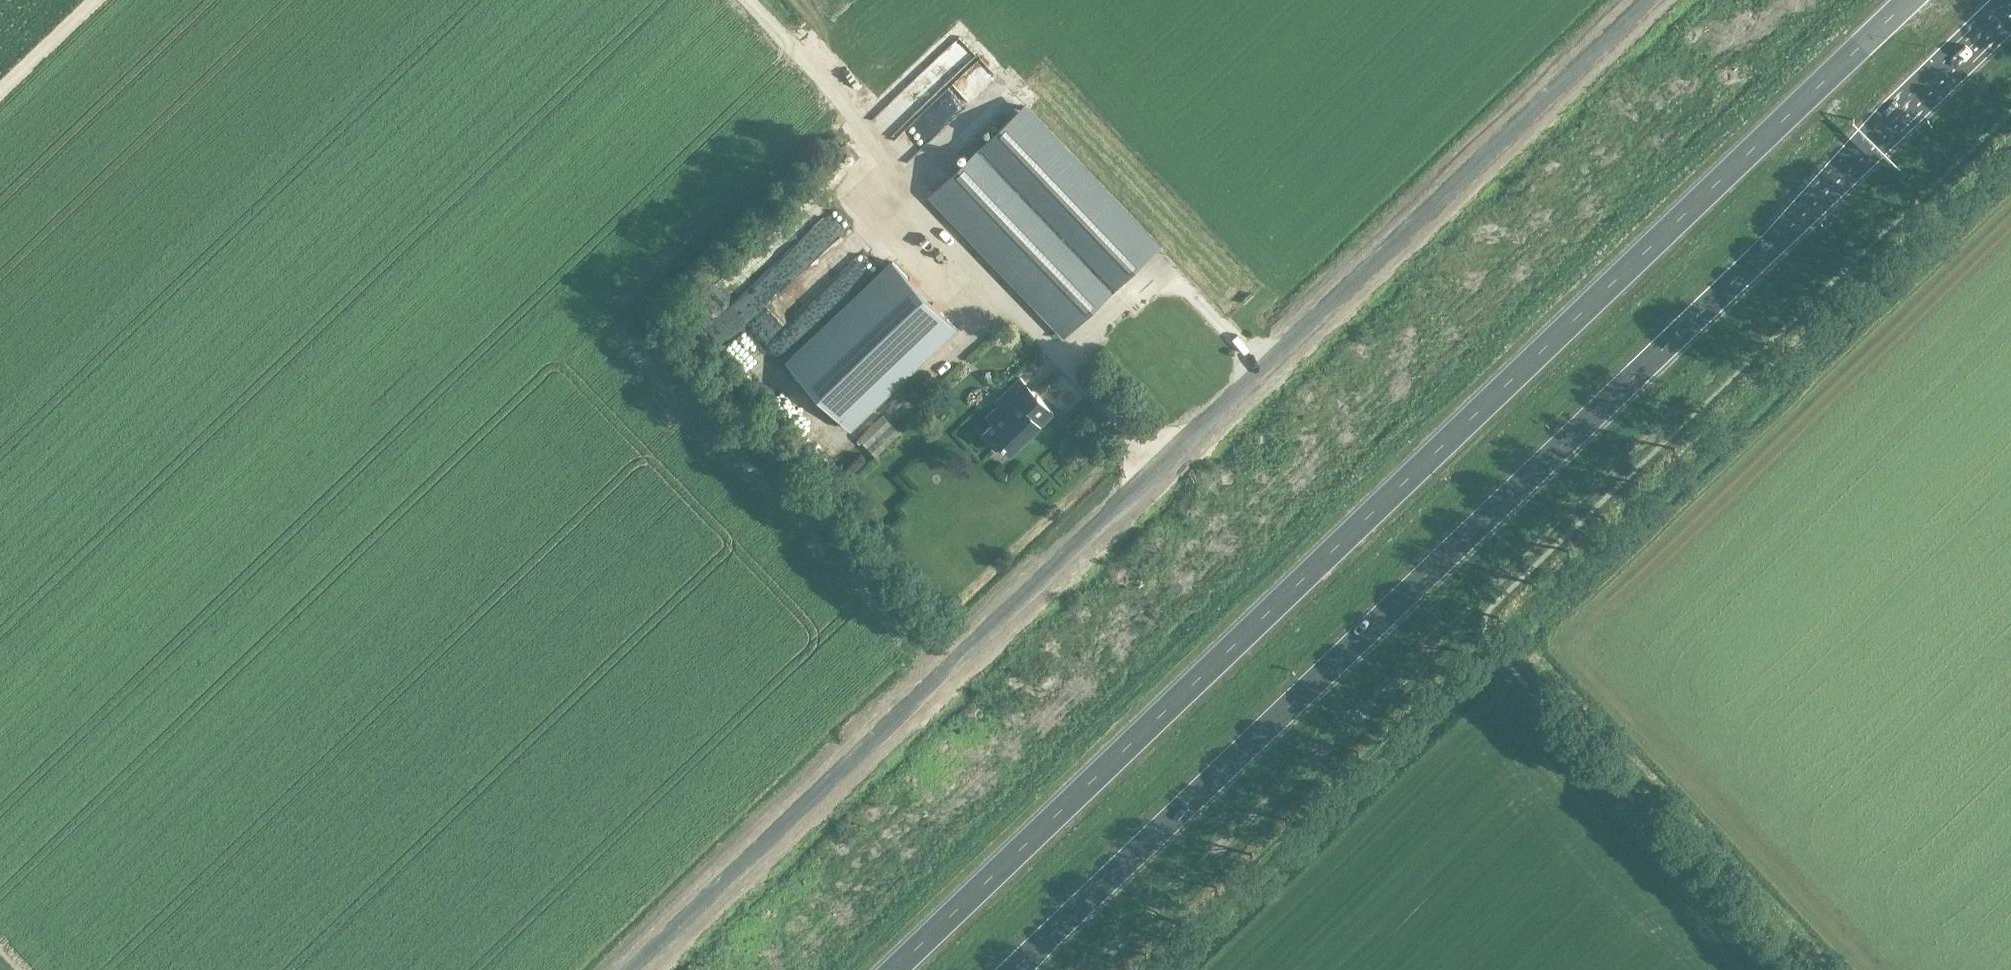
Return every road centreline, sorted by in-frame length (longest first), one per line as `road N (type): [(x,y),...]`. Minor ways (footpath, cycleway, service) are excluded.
road 1 (trunk): [(1912,0),(893,969)]
road 2 (unclassified): [(638,969),(1656,0)]
road 3 (trunk): [(1021,969),(2010,9)]

